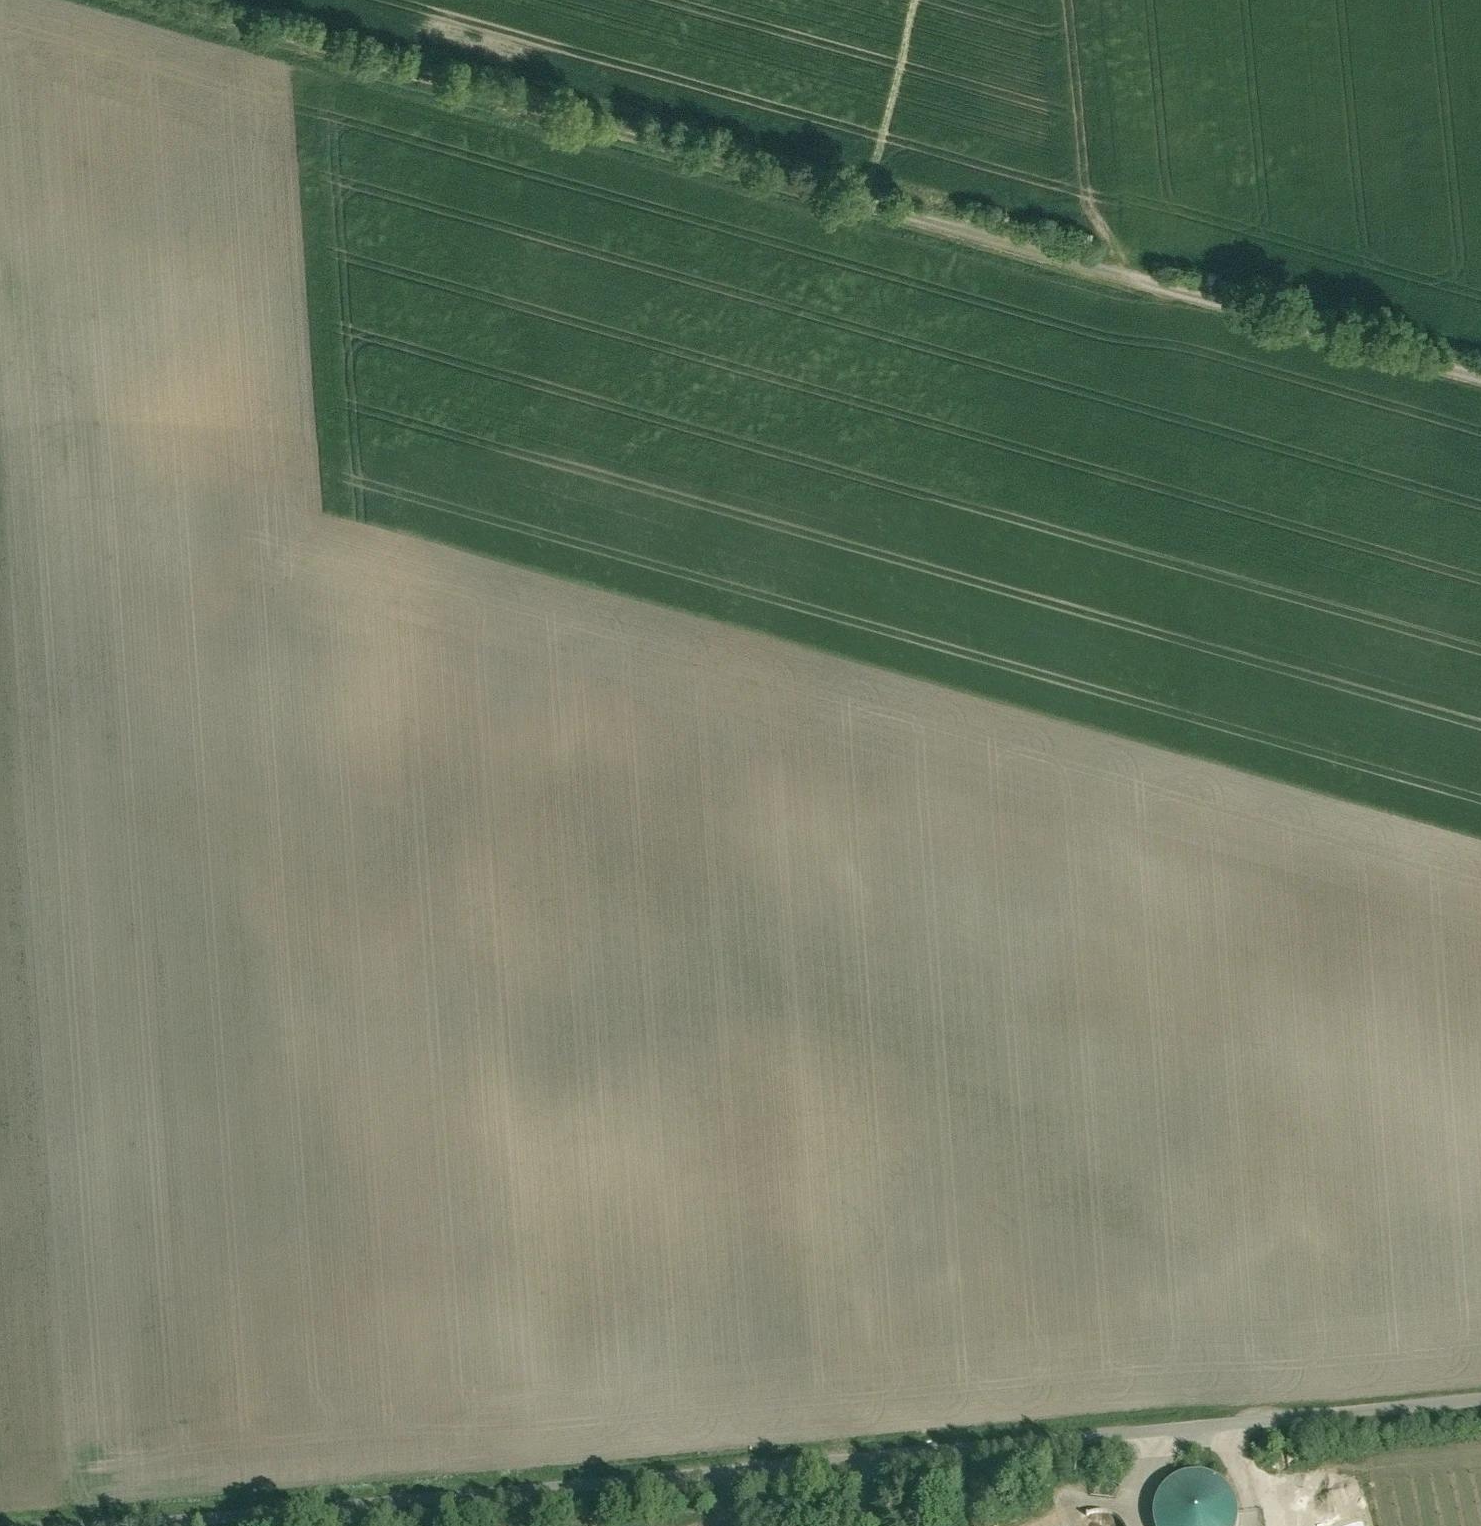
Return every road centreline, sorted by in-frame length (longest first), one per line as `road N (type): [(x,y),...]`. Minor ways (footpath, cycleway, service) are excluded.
road 1 (track): [(1480,374),(153,0)]
road 2 (unclassified): [(120,1525),(1480,1404)]

